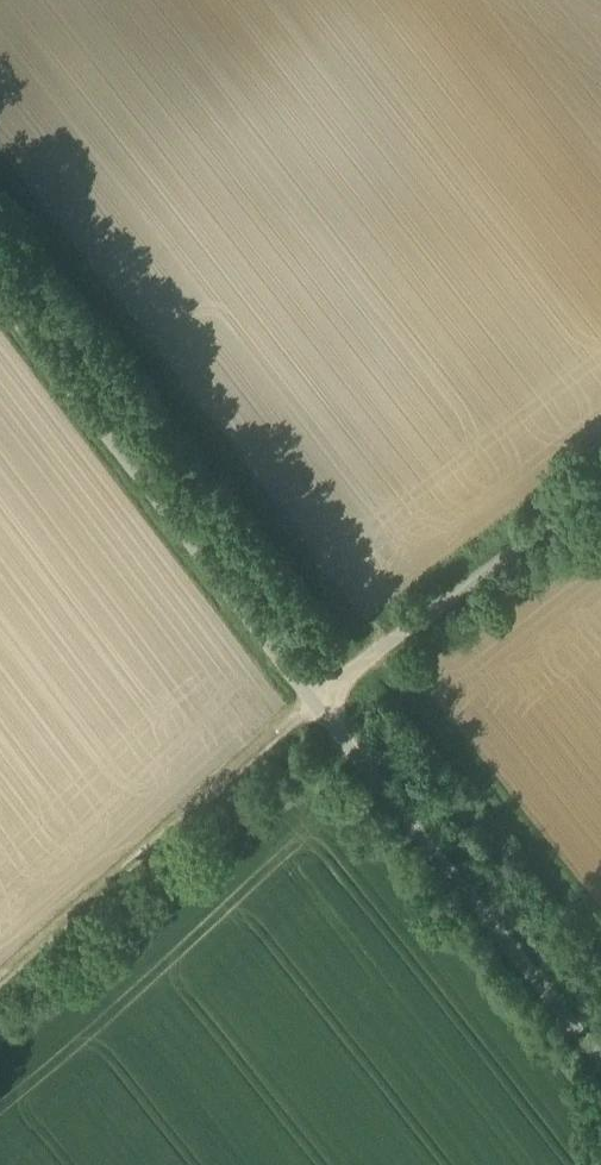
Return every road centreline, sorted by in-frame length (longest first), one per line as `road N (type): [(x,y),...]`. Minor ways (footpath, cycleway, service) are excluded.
road 1 (unclassified): [(0,296),(316,705)]
road 2 (unclassified): [(316,705),(600,1064)]
road 3 (unclassified): [(600,492),(316,705)]

